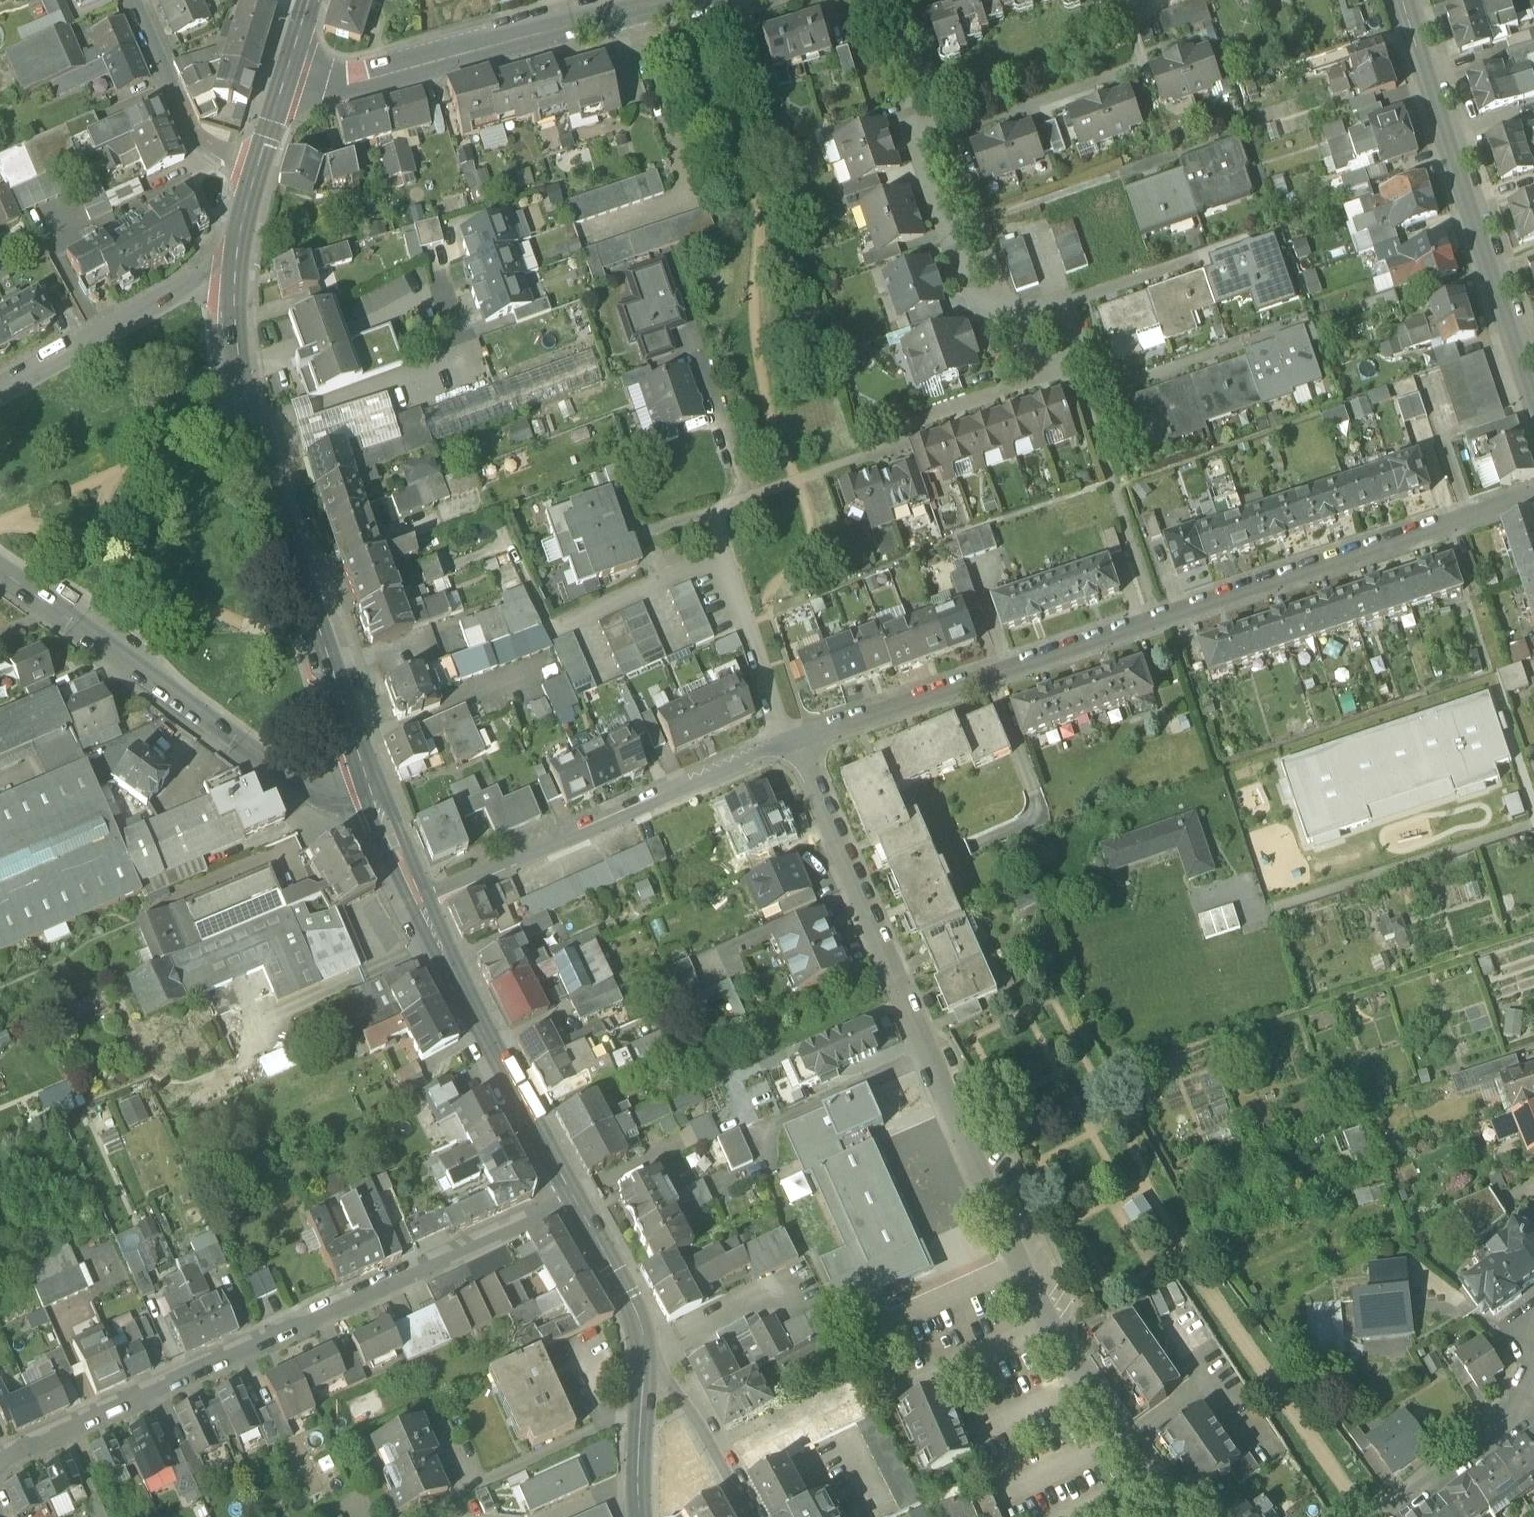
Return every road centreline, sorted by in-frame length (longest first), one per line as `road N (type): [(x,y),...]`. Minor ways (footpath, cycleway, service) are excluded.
road 1 (residential): [(792,740),(1055,1317),(1182,1516)]
road 2 (residential): [(1533,495),(792,740)]
road 3 (residential): [(0,1459),(573,1200)]
road 4 (secondary): [(236,261),(250,419),(378,814)]
road 5 (residential): [(378,814),(362,817),(291,788),(0,570)]
road 6 (residential): [(1533,388),(1405,0)]
road 7 (residential): [(792,740),(416,895)]
road 8 (residential): [(676,0),(359,84),(286,73)]
road 9 (secondary): [(573,1200),(416,895)]
road 10 (residential): [(928,138),(1144,65),(1126,12),(1159,0)]
road 11 (residential): [(236,261),(0,393)]
road 12 (residential): [(709,512),(776,716),(792,740)]
road 13 (residential): [(966,226),(1176,155)]
road 14 (residential): [(133,0),(198,140),(257,166)]
road 15 (residential): [(1006,320),(1195,260)]
road 16 (residential): [(753,1516),(677,1382),(647,1351)]
road 17 (residential): [(1533,1392),(1529,1405),(1383,1516)]
road 18 (secondary): [(647,1351),(638,1317),(573,1200)]
road 19 (secondary): [(646,1516),(647,1351)]
road 20 (residential): [(885,0),(928,138)]

